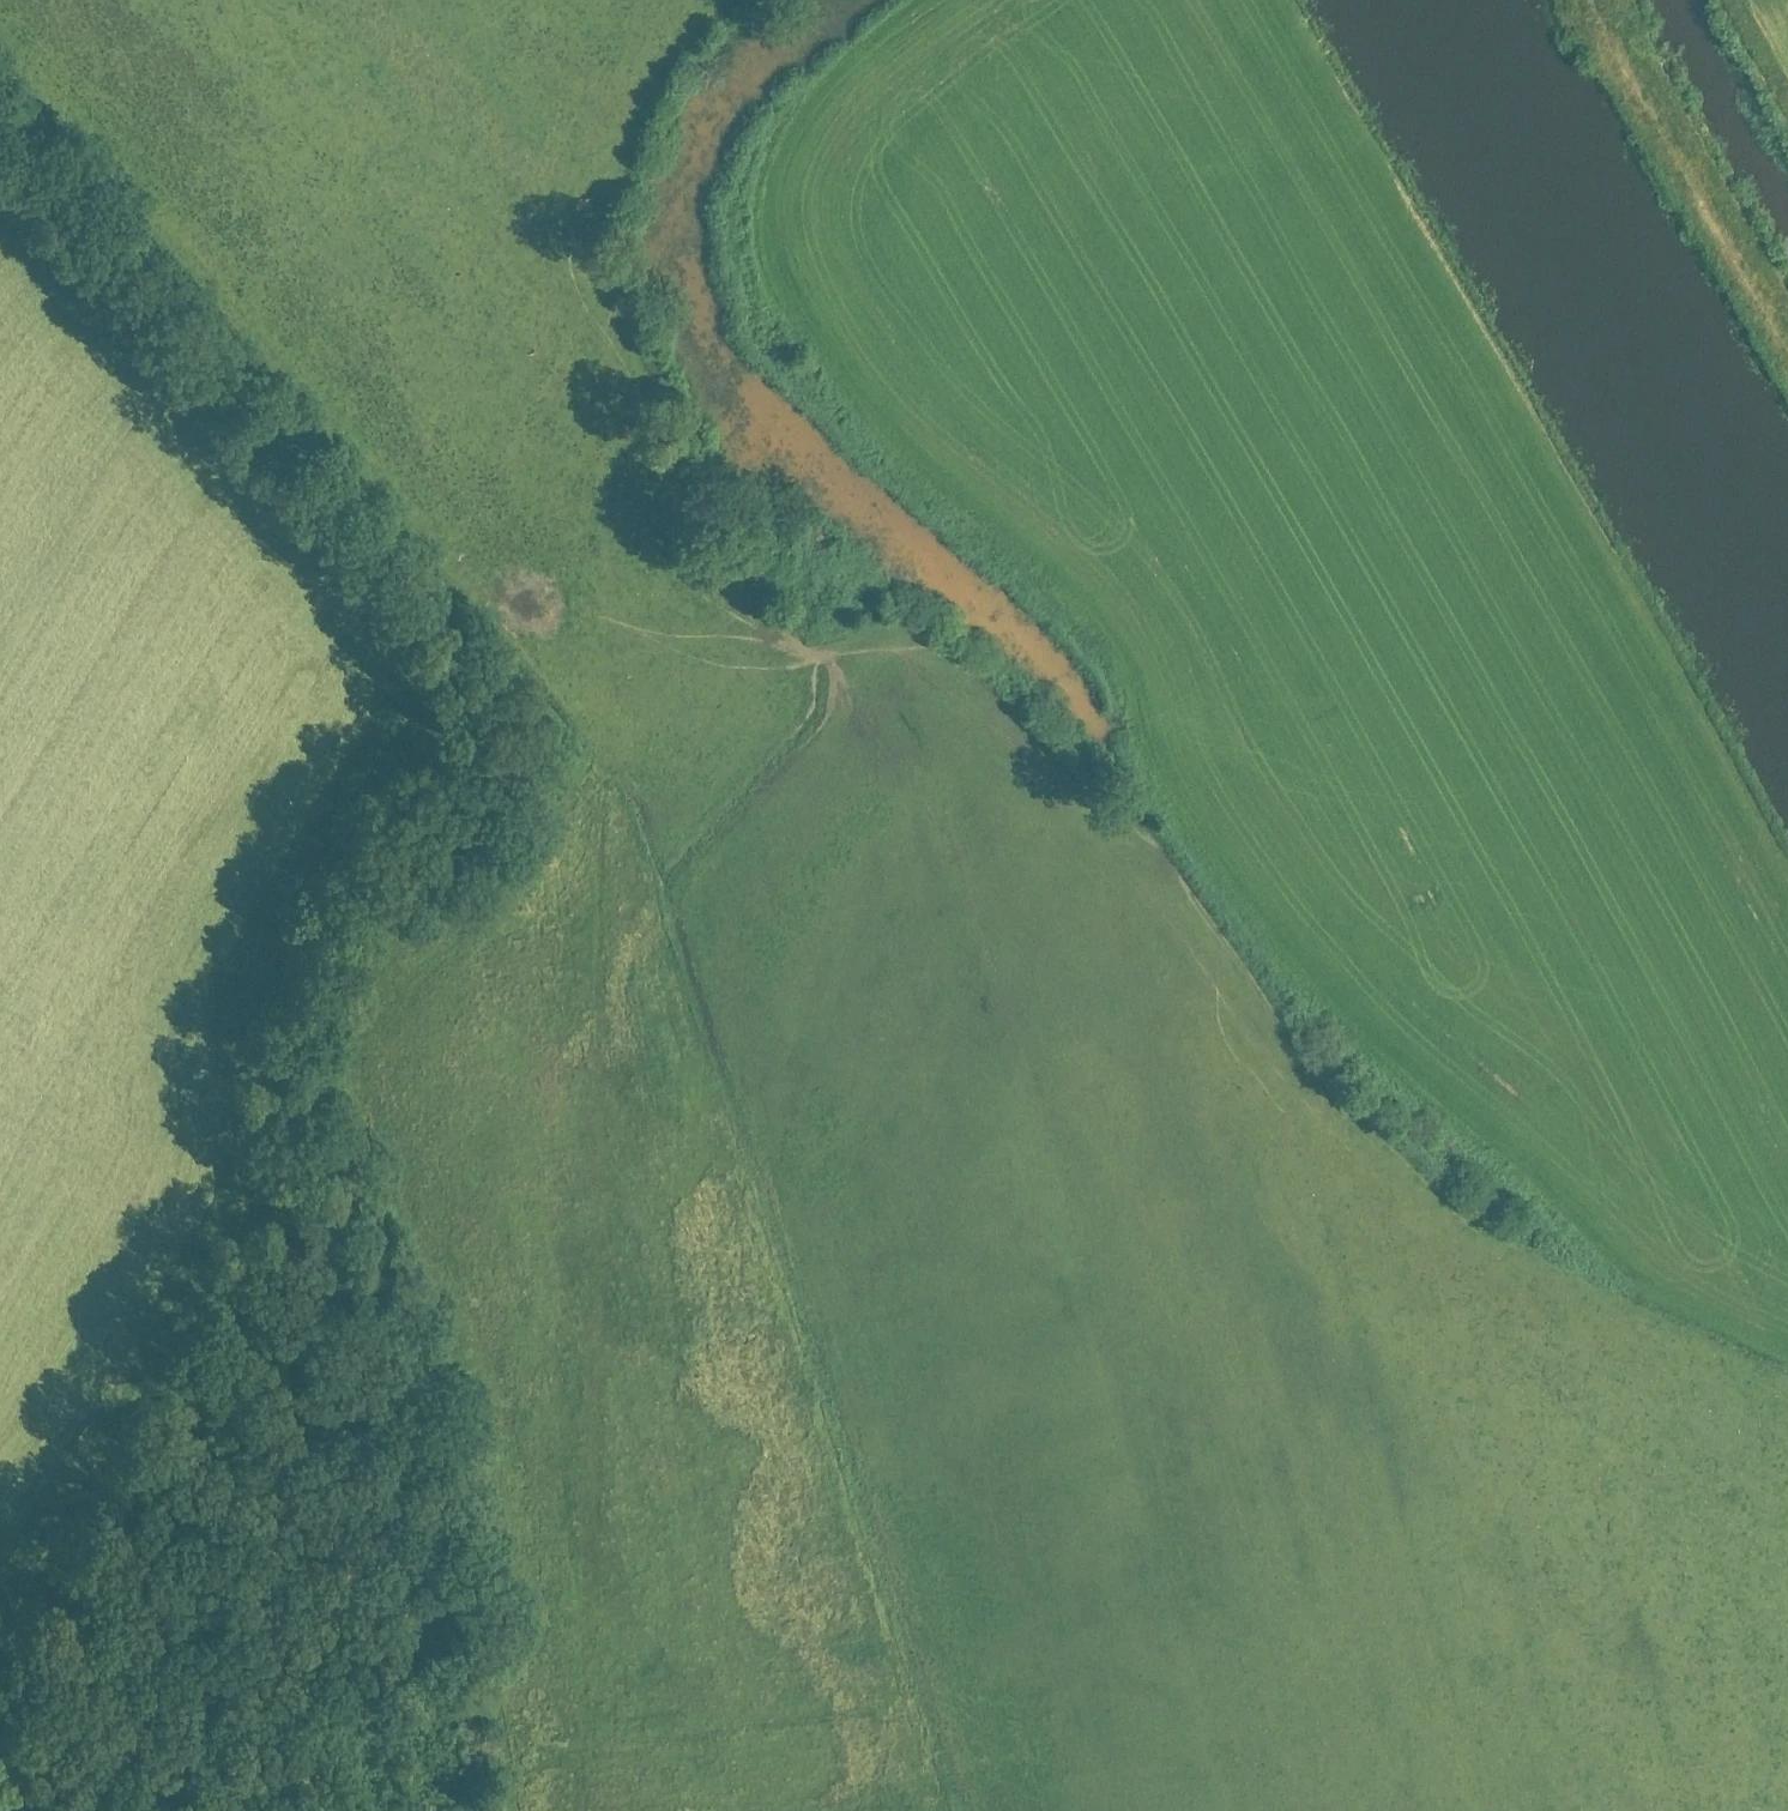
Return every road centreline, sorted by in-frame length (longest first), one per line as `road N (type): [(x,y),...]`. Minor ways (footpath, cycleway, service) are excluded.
road 1 (track): [(0,168),(414,630),(421,688),(250,983),(234,1038),(256,1157),(248,1204),(0,1594)]
road 2 (track): [(0,1737),(16,1754),(118,1766),(240,1751),(278,1760),(297,1810)]

